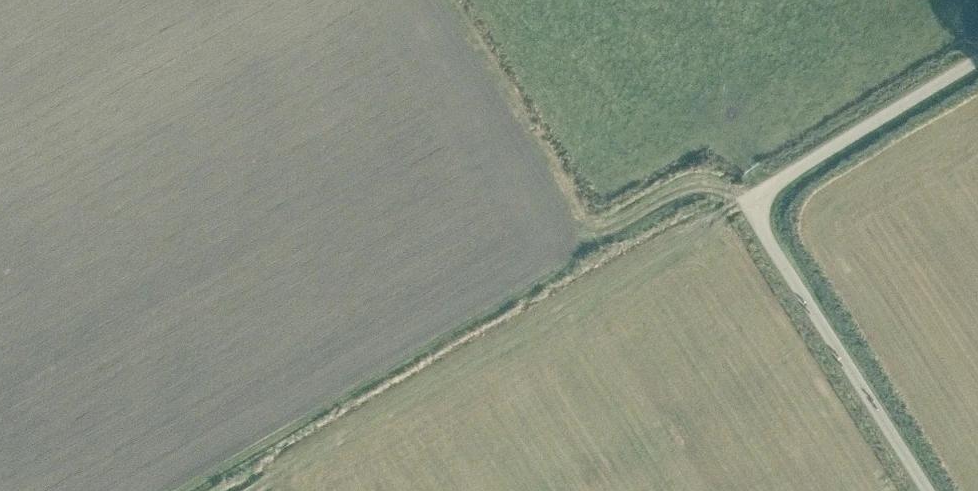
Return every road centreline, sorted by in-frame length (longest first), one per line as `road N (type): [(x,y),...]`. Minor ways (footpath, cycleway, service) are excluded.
road 1 (unclassified): [(977,60),(752,202),(929,490)]

